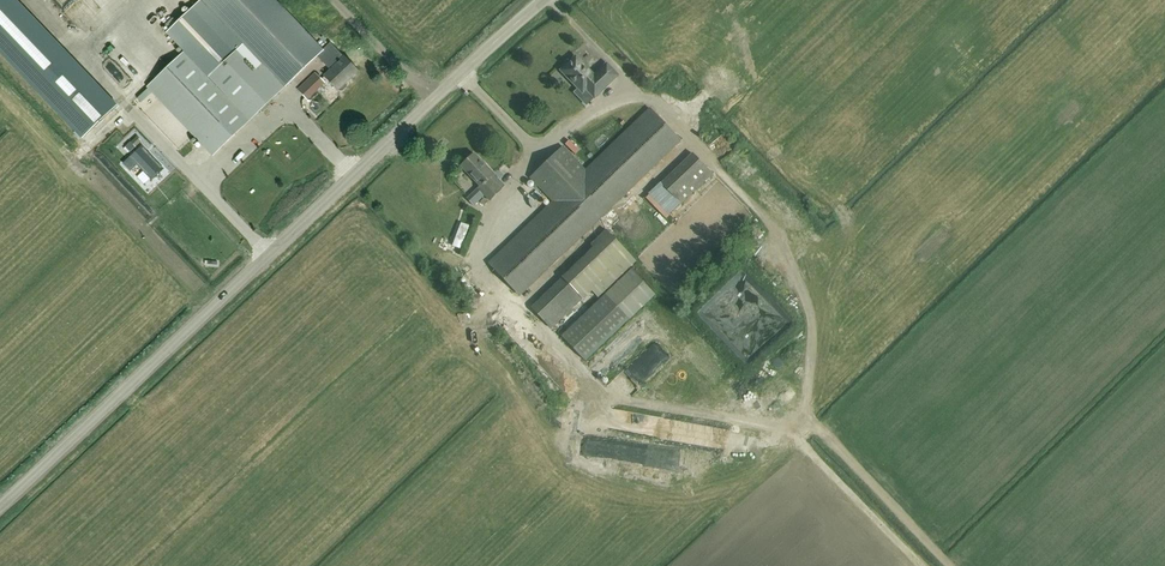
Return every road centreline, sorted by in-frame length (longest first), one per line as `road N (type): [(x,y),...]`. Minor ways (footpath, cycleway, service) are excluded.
road 1 (tertiary): [(0,503),(543,0)]
road 2 (track): [(601,387),(795,433),(923,565)]
road 3 (track): [(769,219),(810,307),(807,409),(795,433)]

